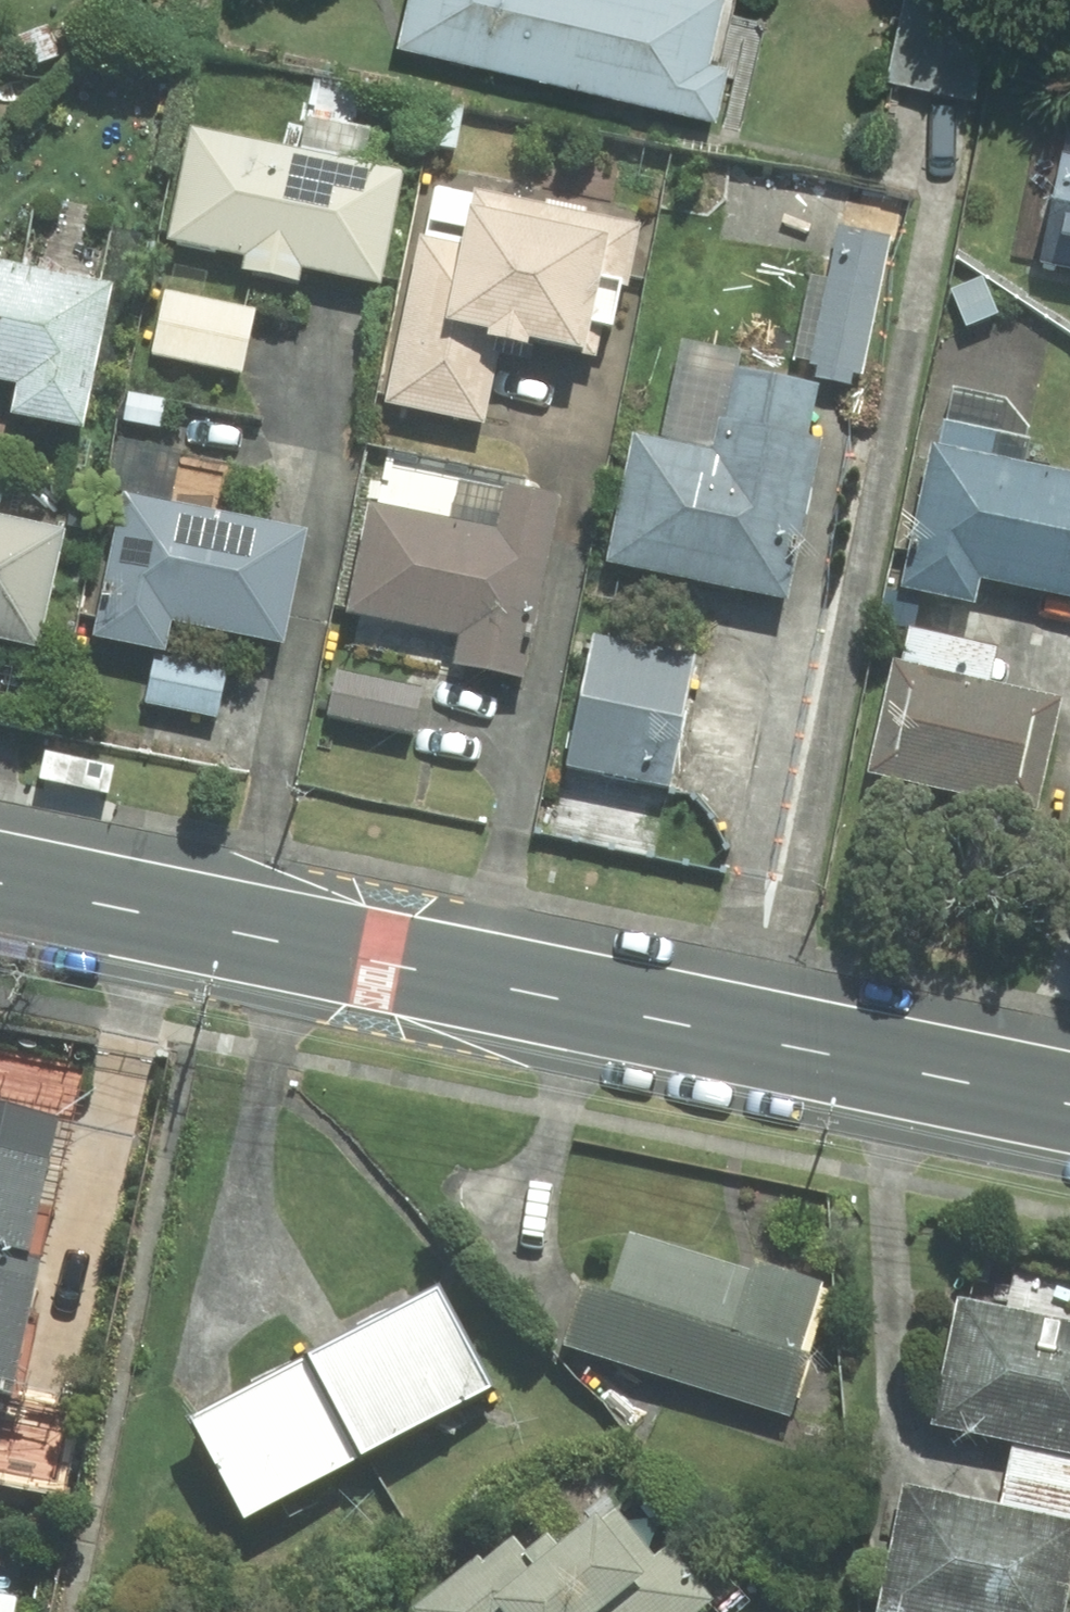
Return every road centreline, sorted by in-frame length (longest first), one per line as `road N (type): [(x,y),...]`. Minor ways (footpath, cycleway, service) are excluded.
road 1 (secondary): [(1069,1104),(0,883)]

